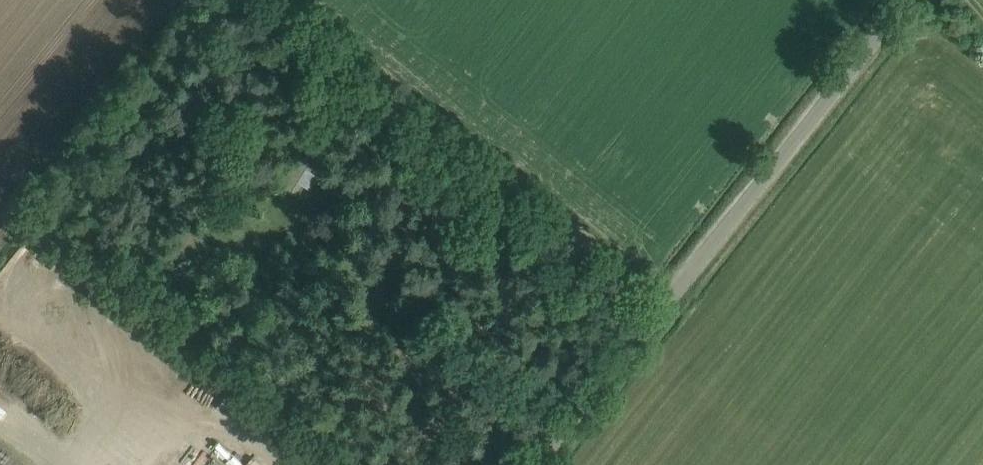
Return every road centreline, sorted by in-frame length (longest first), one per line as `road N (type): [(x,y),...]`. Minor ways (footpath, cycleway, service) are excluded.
road 1 (unclassified): [(533,464),(903,0)]

